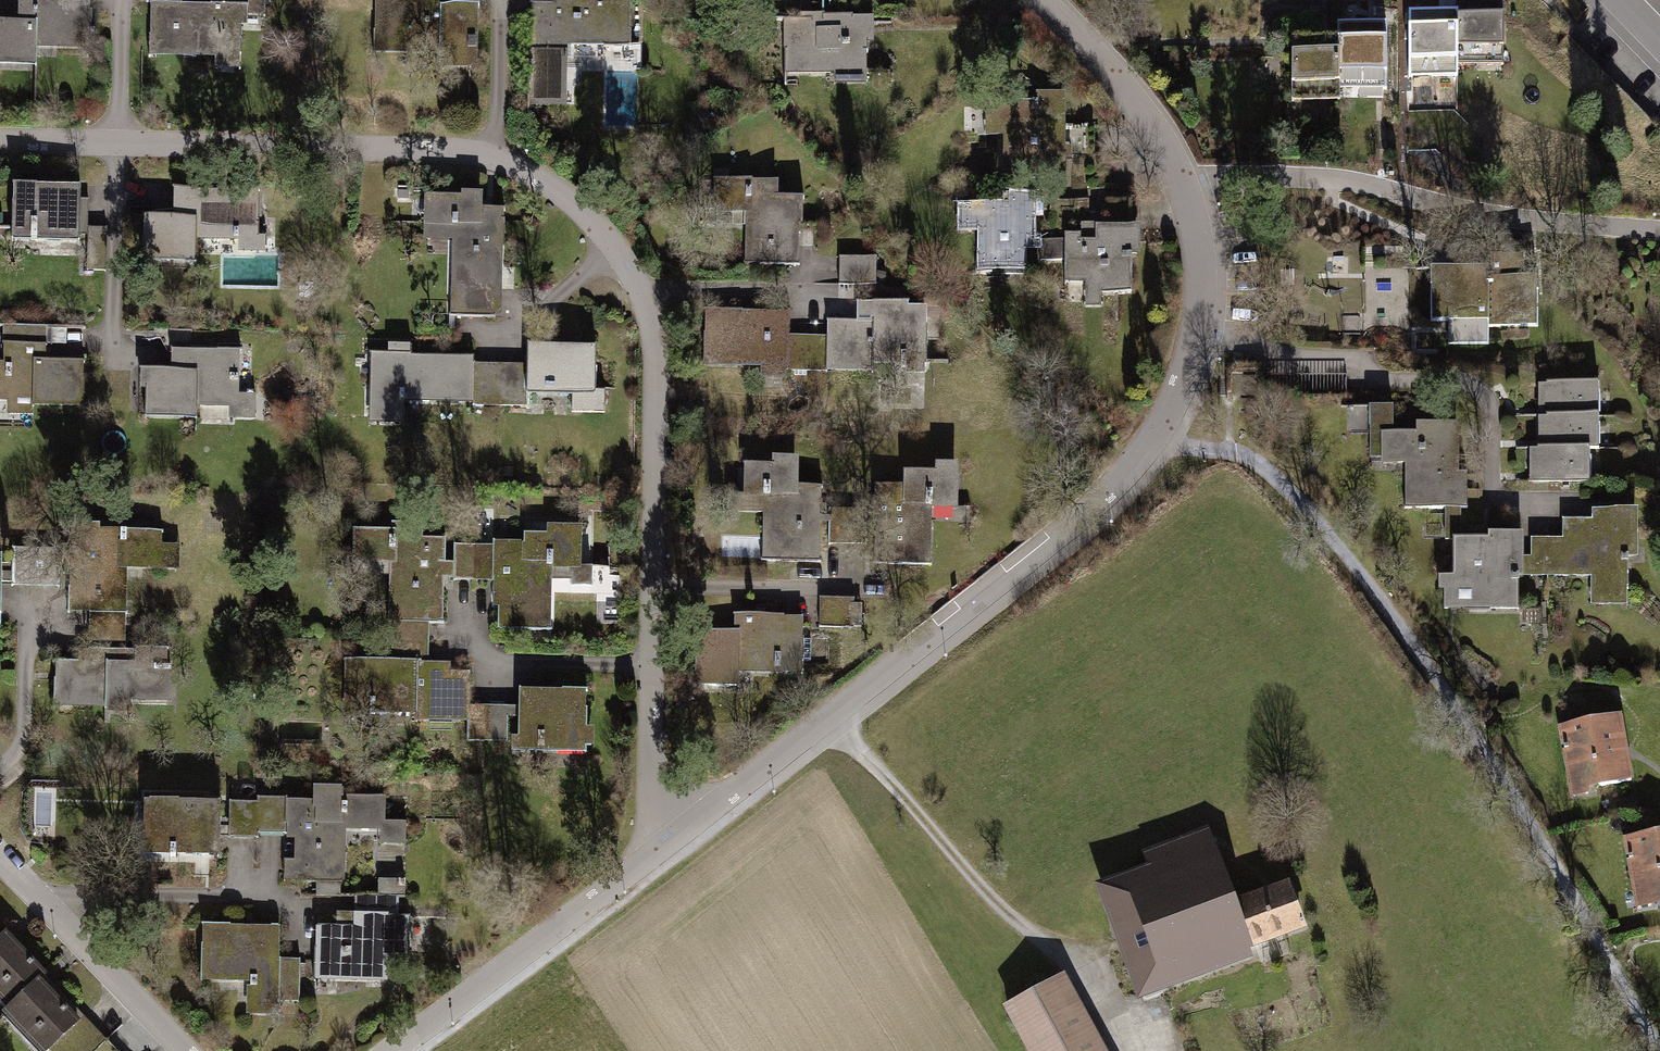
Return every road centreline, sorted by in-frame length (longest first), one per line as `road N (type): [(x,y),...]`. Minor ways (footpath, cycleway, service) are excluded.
road 1 (residential): [(0,137),(496,150),(546,178),(613,241),(647,289),(658,328),(655,852)]
road 2 (residential): [(655,852),(1036,558),(1101,501),(1178,400),(1206,293),(1206,245),(1189,176),(1157,124),(1044,0)]
road 3 (residential): [(384,1050),(655,852)]
road 4 (residential): [(0,859),(184,1050)]

